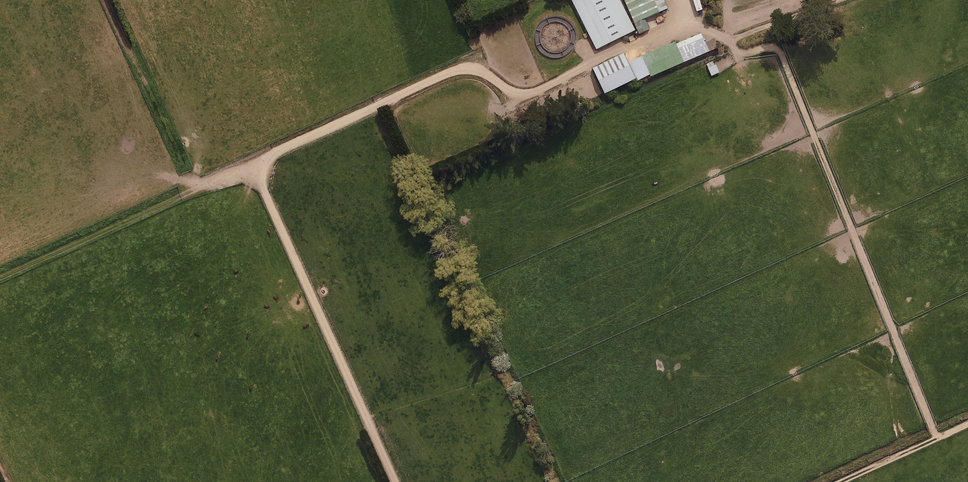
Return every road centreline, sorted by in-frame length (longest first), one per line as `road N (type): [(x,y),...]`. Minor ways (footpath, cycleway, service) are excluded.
road 1 (track): [(179,182),(256,171),(276,153),(451,71),(483,72),(507,90),(534,92),(670,33),(680,24),(683,0)]
road 2 (track): [(256,171),(395,481)]
road 3 (track): [(967,423),(838,481)]

